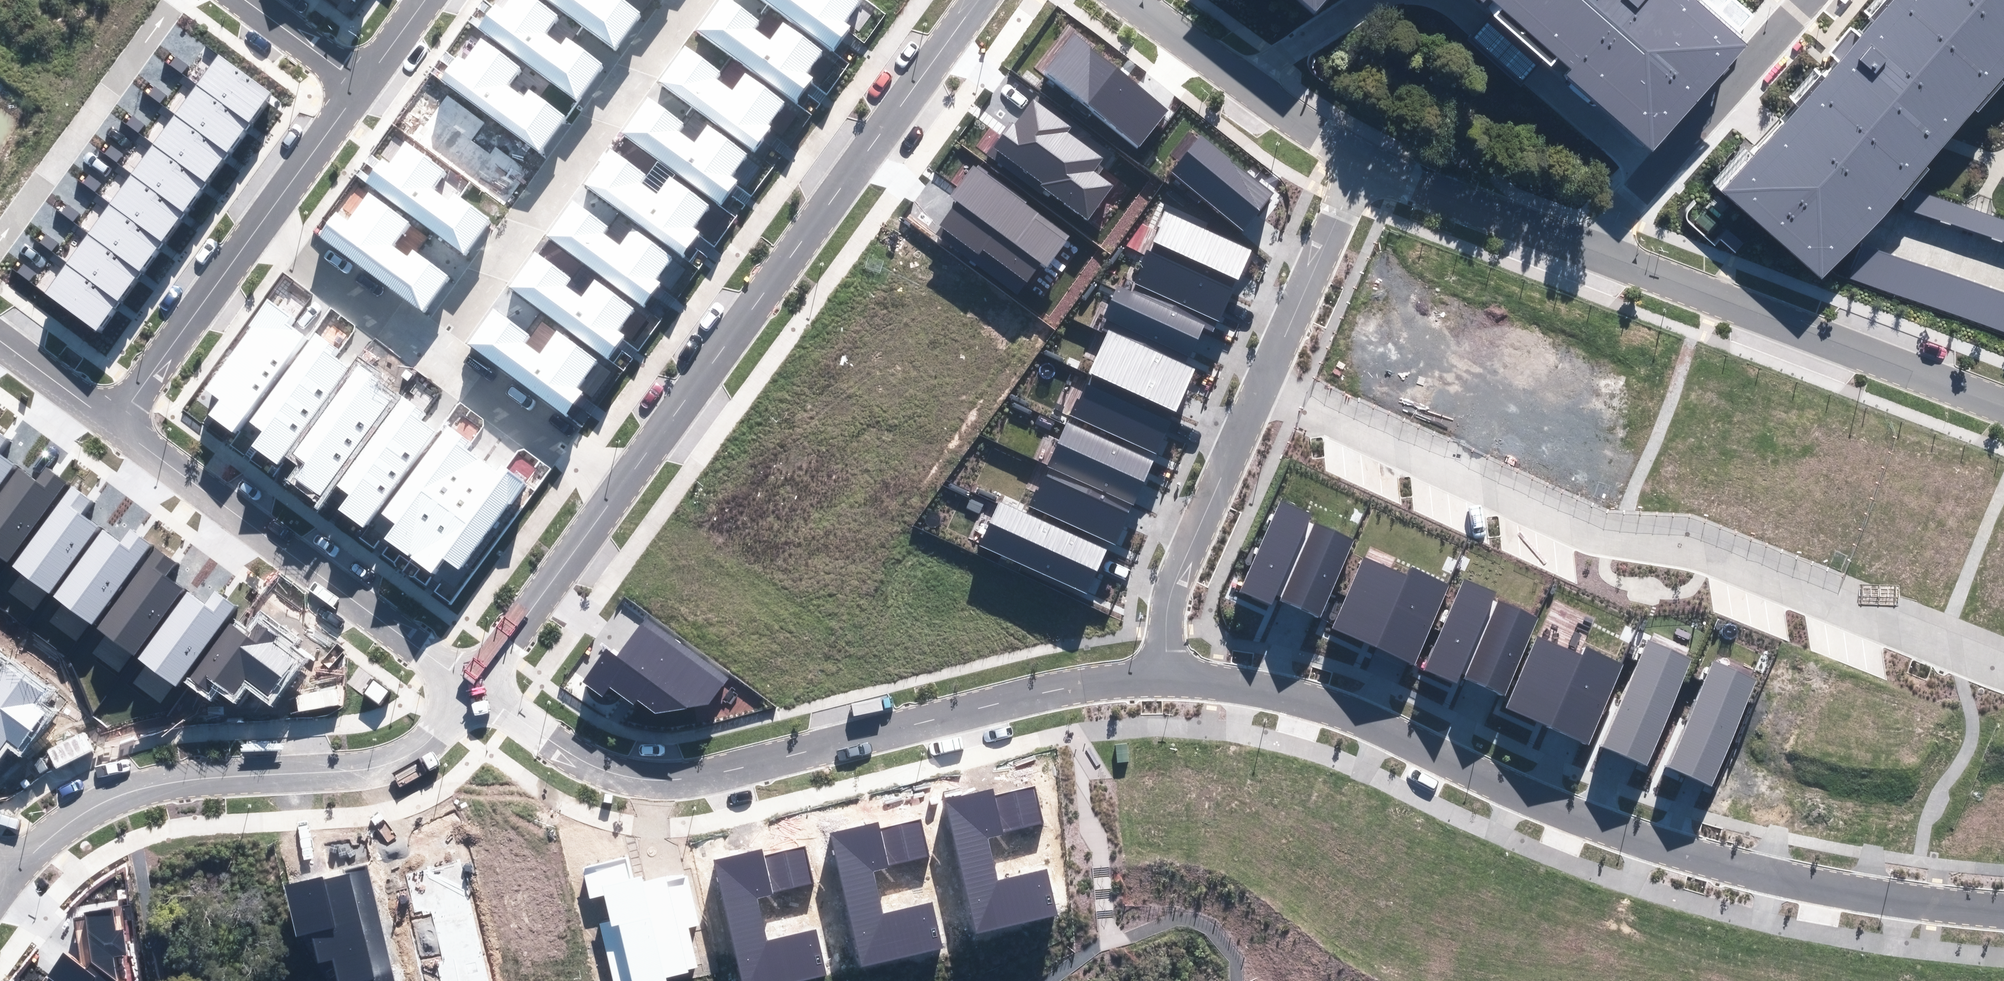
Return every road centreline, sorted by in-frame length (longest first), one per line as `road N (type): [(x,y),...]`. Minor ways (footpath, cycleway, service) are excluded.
road 1 (residential): [(2003,913),(1829,889),(1684,856),(1549,808),(1340,710),(1245,686),(1163,678)]
road 2 (residential): [(1264,381),(1591,533),(1693,543),(2003,664)]
road 3 (residential): [(1163,678),(1058,688),(699,774),(660,776),(598,765),(473,689)]
road 4 (residential): [(620,492),(975,0)]
road 5 (residential): [(13,870),(57,827),(125,788),(208,775),(371,768),(401,757),(428,742),(473,689)]
road 6 (residential): [(473,689),(111,422)]
road 7 (residential): [(2003,406),(1586,249)]
road 8 (residential): [(436,357),(692,0)]
road 9 (residential): [(1805,0),(1586,249)]
road 10 (residential): [(1163,678),(1170,593),(1264,381)]
road 11 (residential): [(0,236),(174,0)]
road 12 (residential): [(1362,165),(1128,0)]
road 13 (residential): [(473,689),(620,492)]
road 14 (residential): [(257,226),(111,422)]
road 15 (residential): [(1586,249),(1362,165)]
road 16 (residential): [(1264,381),(1362,165)]
road 17 (residential): [(436,357),(620,492)]
road 18 (residential): [(257,226),(436,357)]
road 19 (residential): [(365,78),(257,226)]
road 20 (residential): [(111,422),(0,344)]
road 21 (residential): [(256,0),(365,78)]

